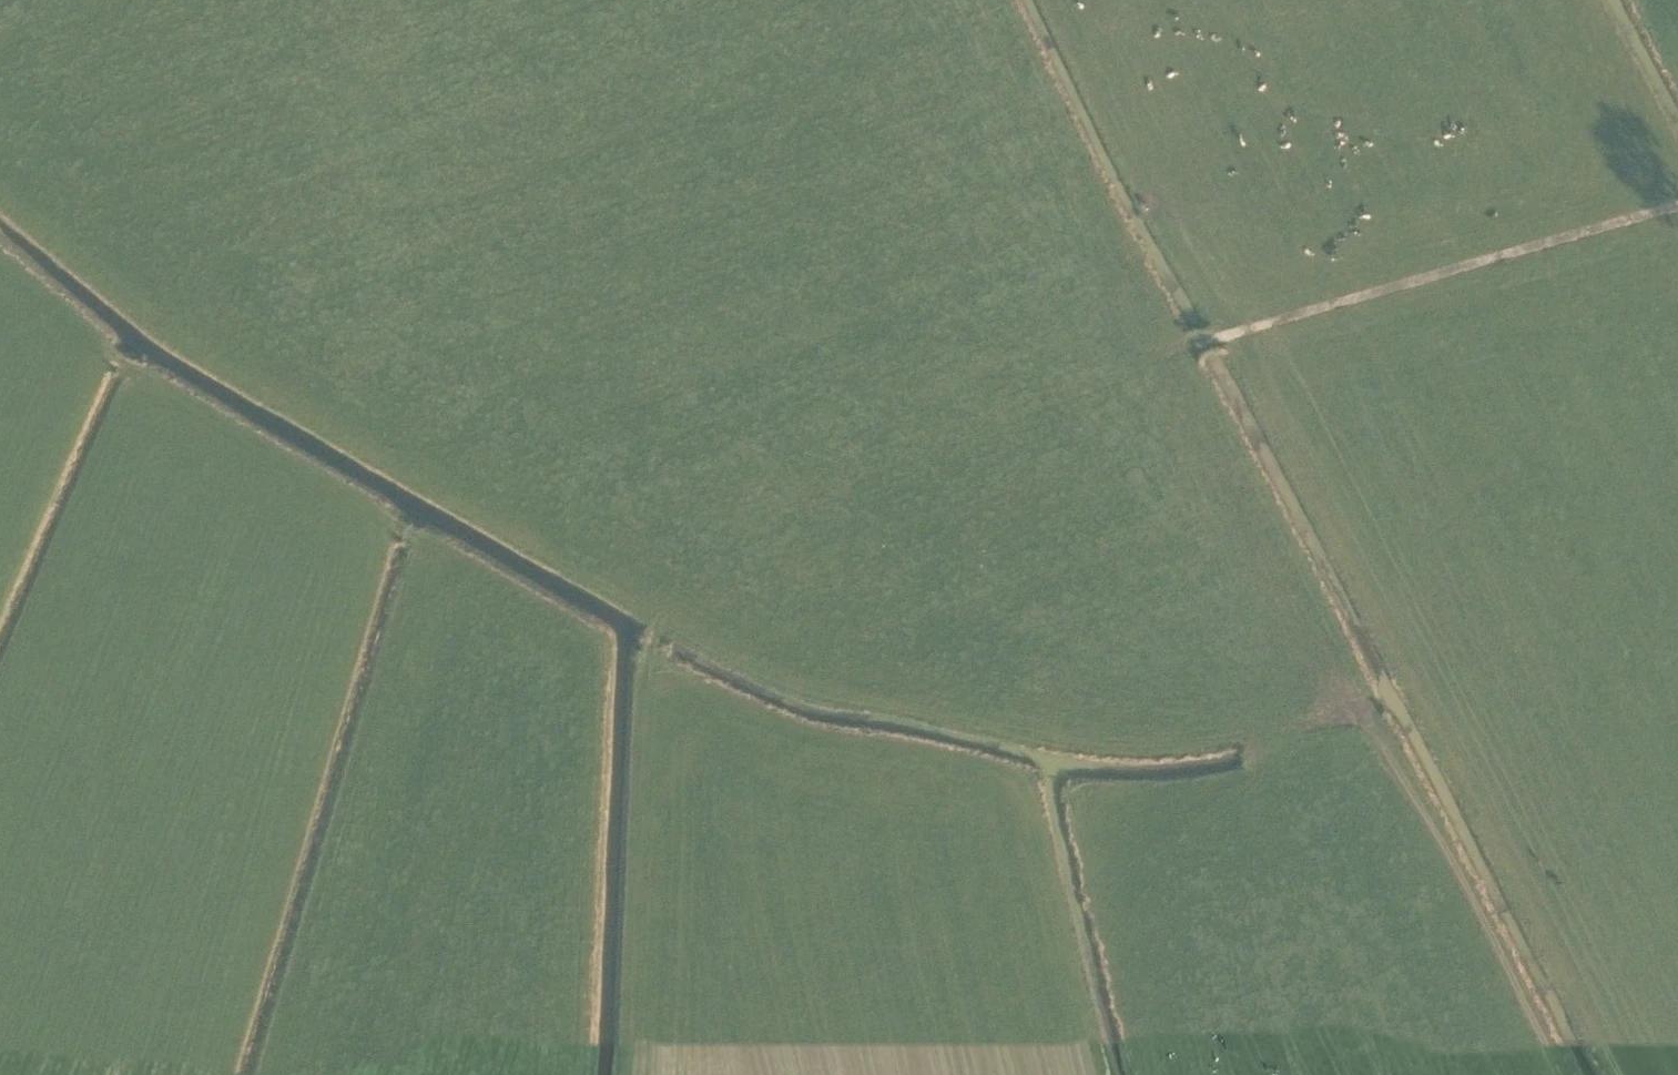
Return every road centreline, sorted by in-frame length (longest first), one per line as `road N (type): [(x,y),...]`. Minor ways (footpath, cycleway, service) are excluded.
road 1 (track): [(1164,352),(1677,204)]

